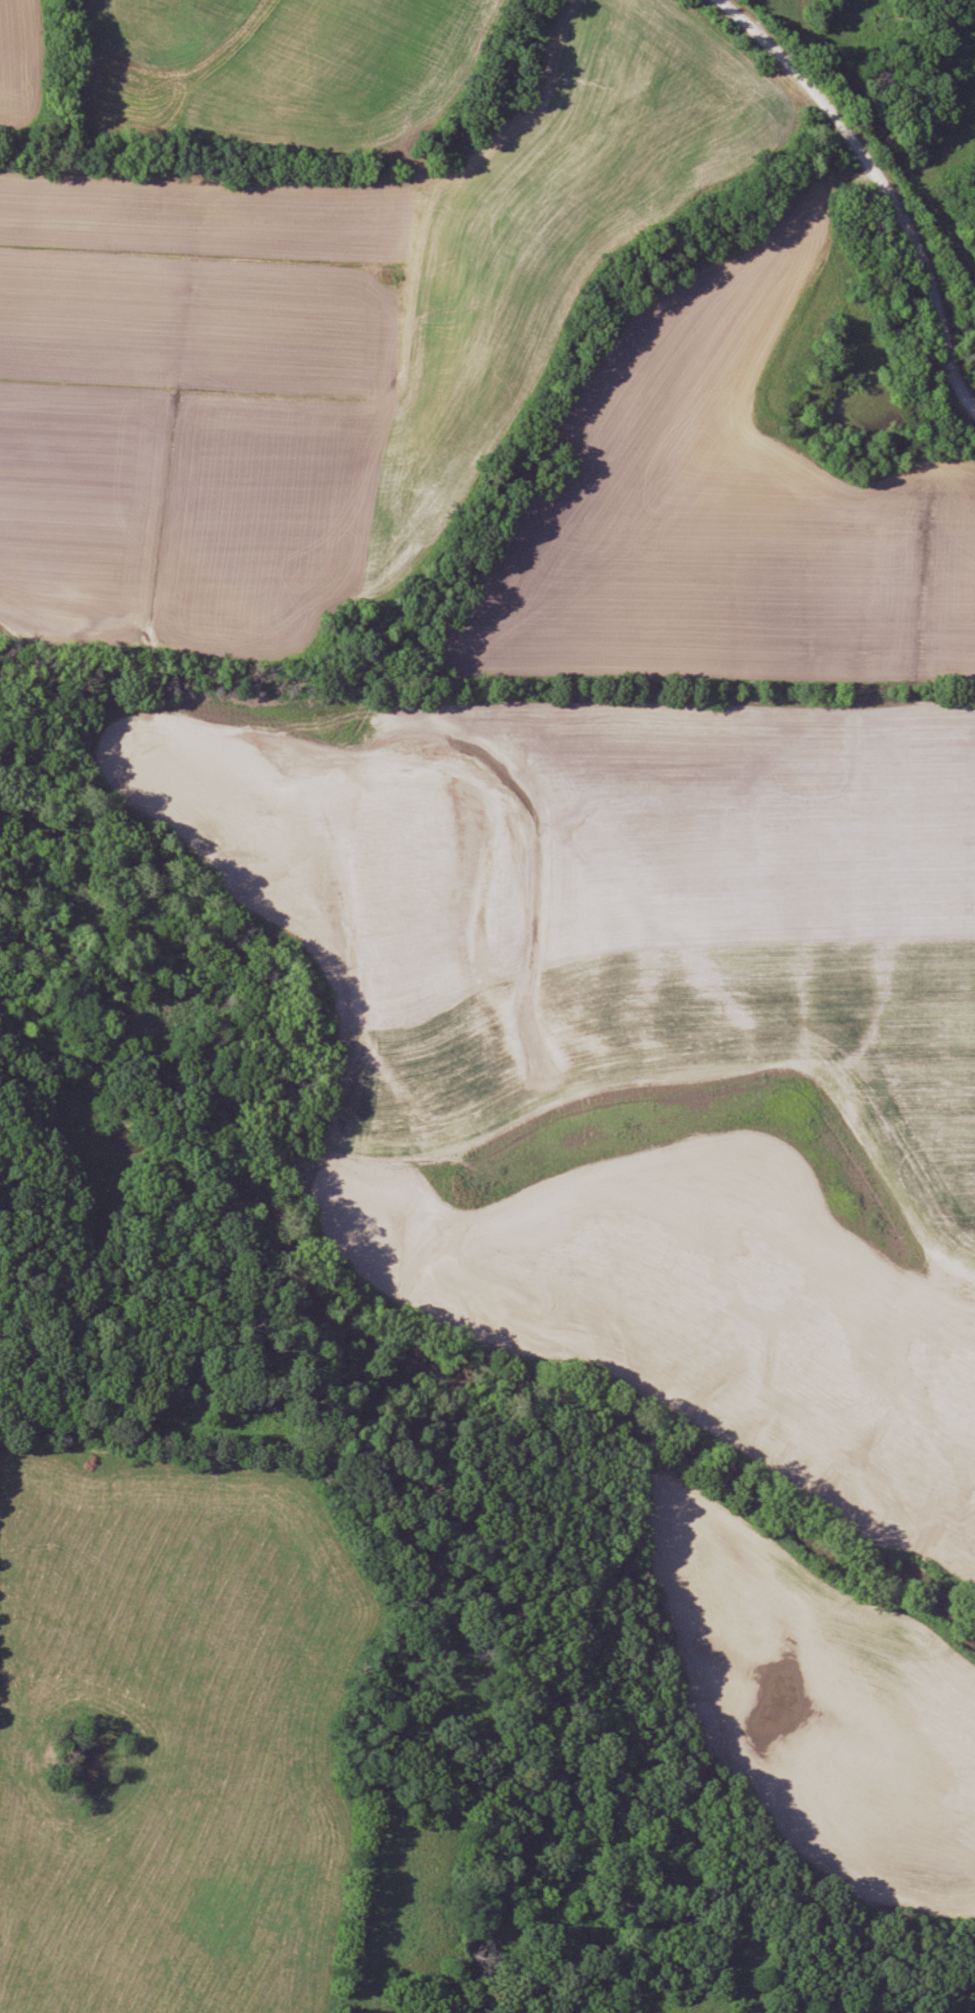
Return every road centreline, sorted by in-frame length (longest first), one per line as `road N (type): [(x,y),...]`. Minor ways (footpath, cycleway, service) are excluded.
road 1 (residential): [(974,413),(957,385),(904,216),(845,131),(721,0)]

